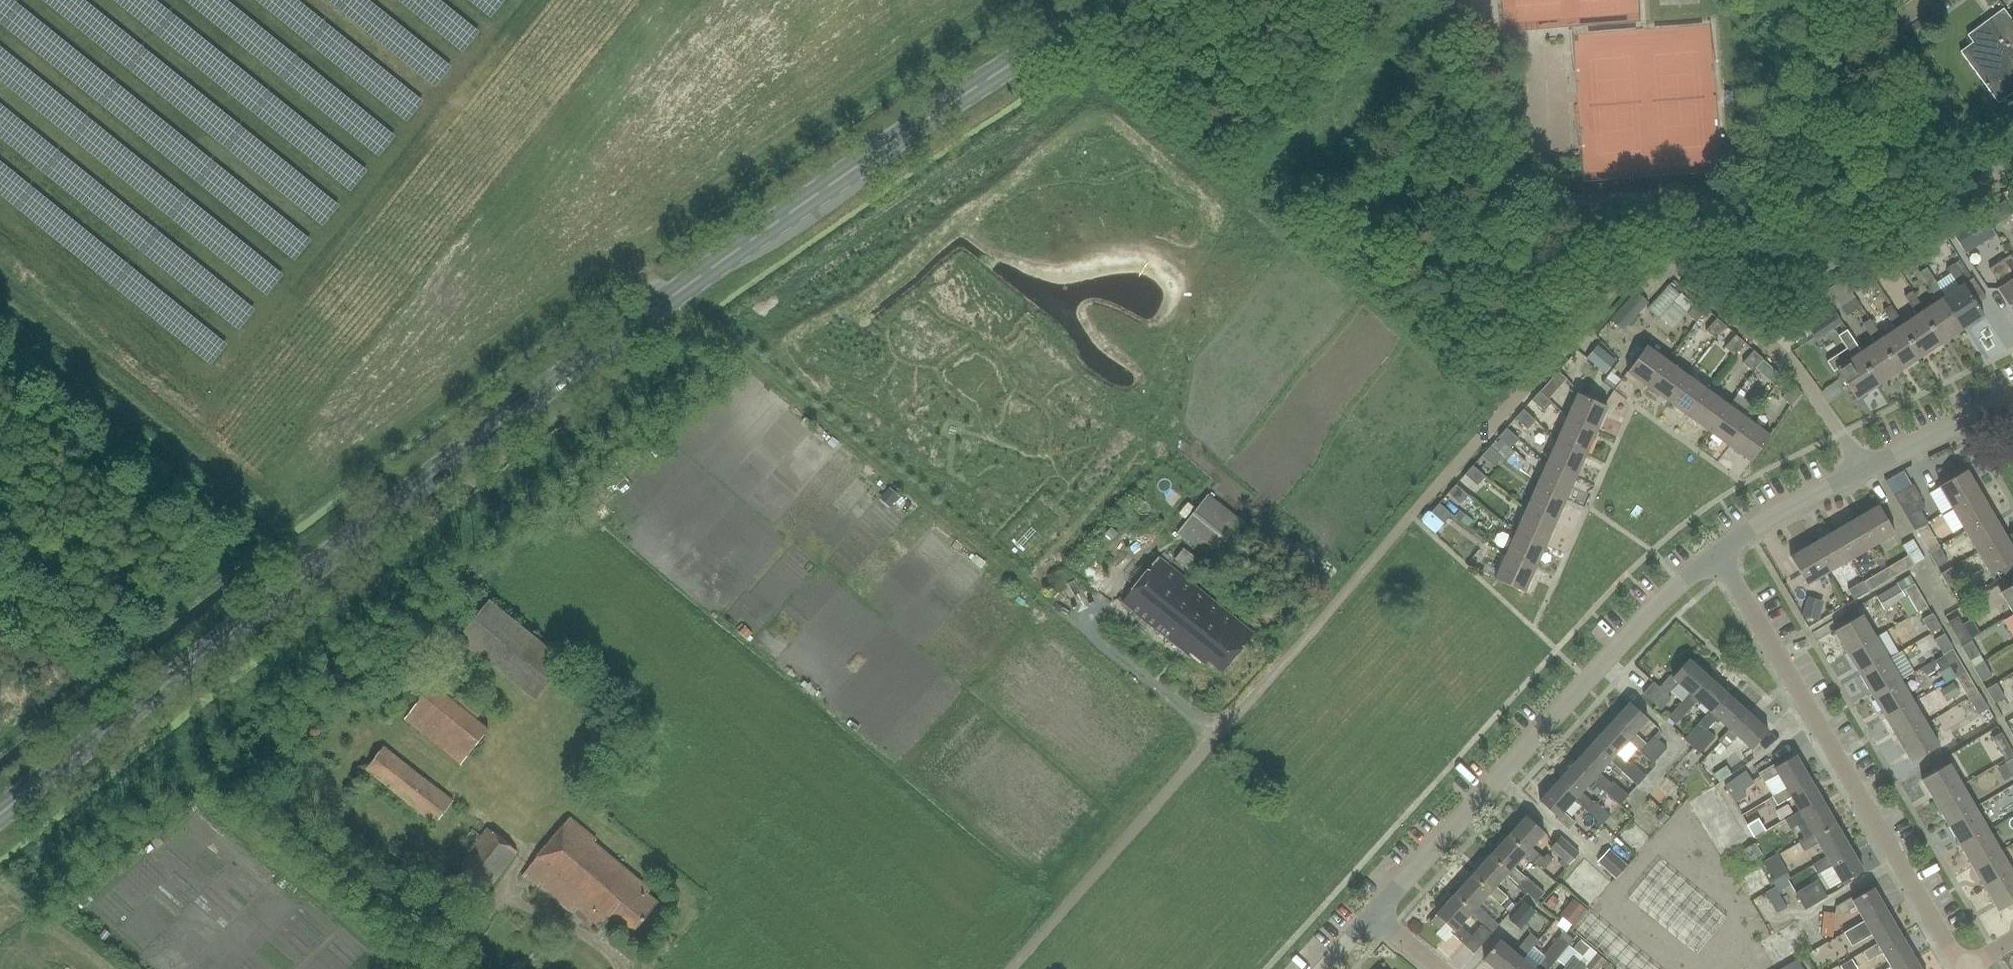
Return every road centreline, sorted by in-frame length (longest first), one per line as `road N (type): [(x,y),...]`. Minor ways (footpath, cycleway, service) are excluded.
road 1 (primary): [(0,815),(680,291),(1116,0)]
road 2 (residential): [(1012,968),(1654,244),(1799,365),(1861,468)]
road 3 (track): [(0,466),(182,610),(292,543),(345,618),(197,739),(205,808),(396,967),(457,957),(471,968)]
road 4 (residential): [(1375,915),(1598,668),(1718,555)]
road 5 (residential): [(1963,968),(1718,555)]
road 6 (residential): [(1718,555),(1861,468)]
road 7 (residential): [(1861,468),(2012,399)]

